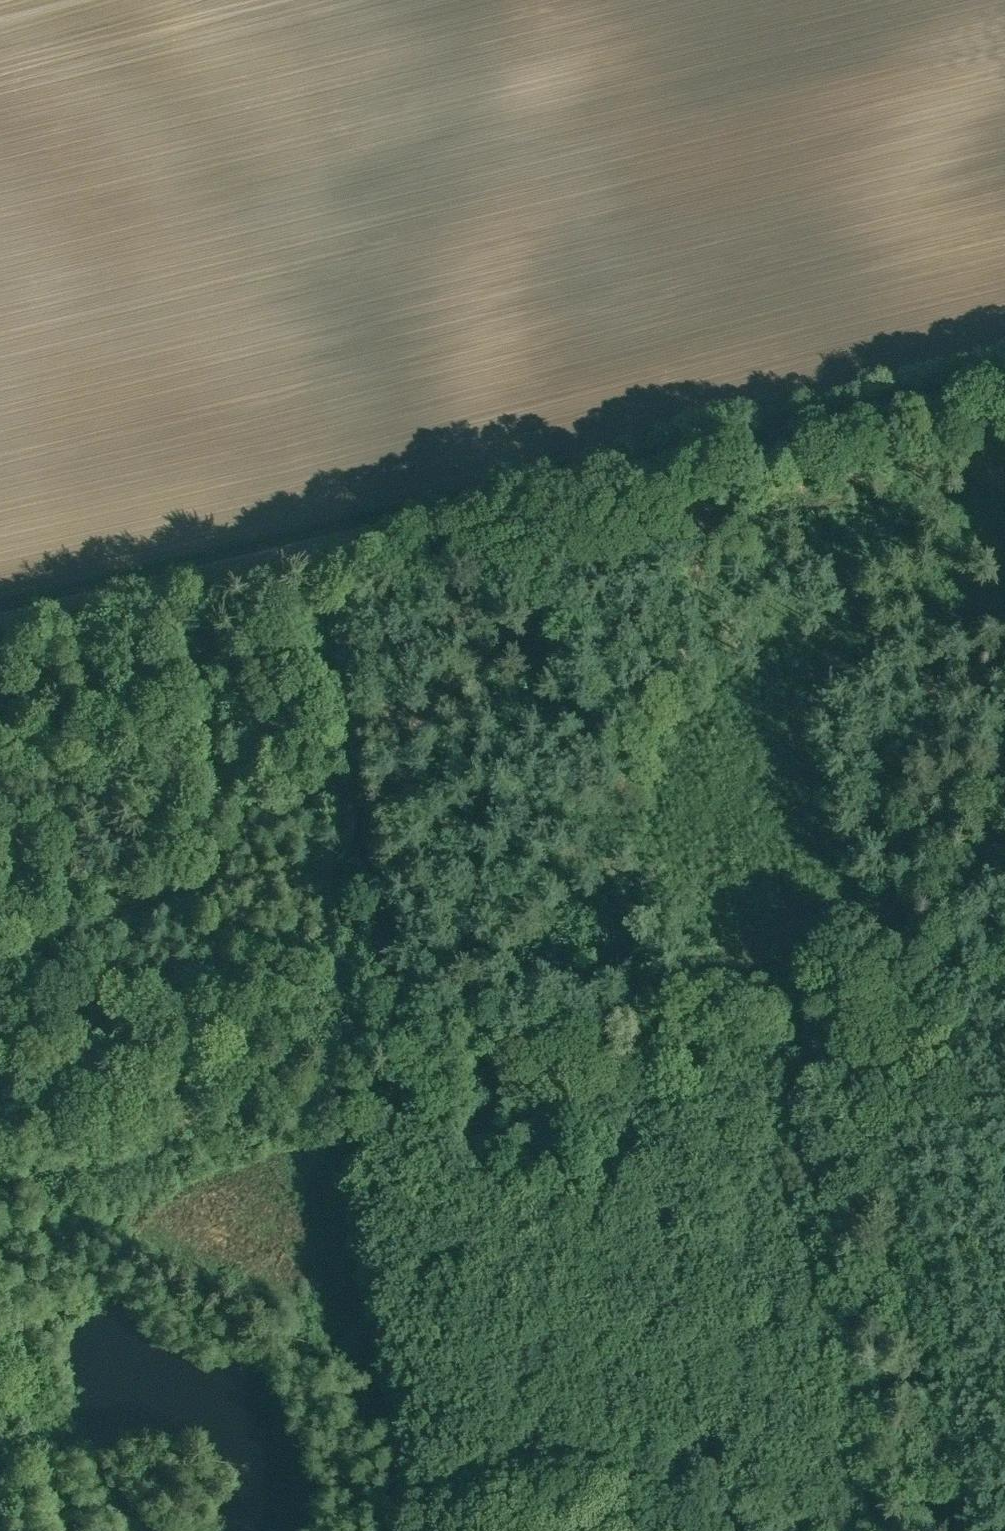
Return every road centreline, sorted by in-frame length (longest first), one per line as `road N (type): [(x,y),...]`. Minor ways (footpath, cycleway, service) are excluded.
road 1 (unclassified): [(0,615),(1004,369)]
road 2 (track): [(1004,849),(435,1104)]
road 3 (track): [(435,1104),(305,535)]
road 4 (track): [(435,1104),(36,1197)]

